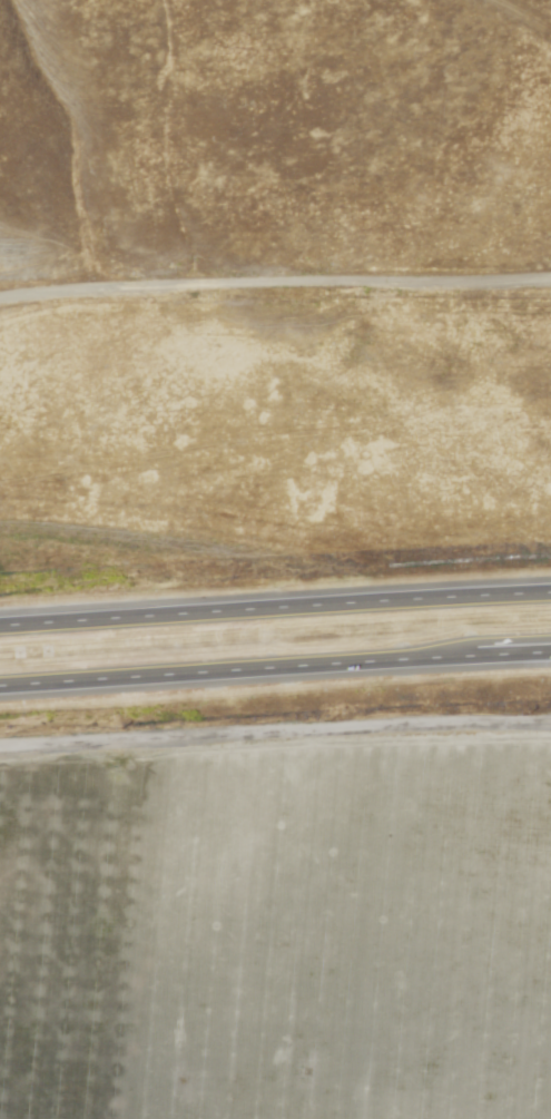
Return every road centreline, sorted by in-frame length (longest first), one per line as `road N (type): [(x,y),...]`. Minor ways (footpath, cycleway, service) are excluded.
road 1 (trunk): [(0,685),(550,652)]
road 2 (track): [(550,277),(35,292),(0,299)]
road 3 (trunk): [(550,593),(0,624)]

